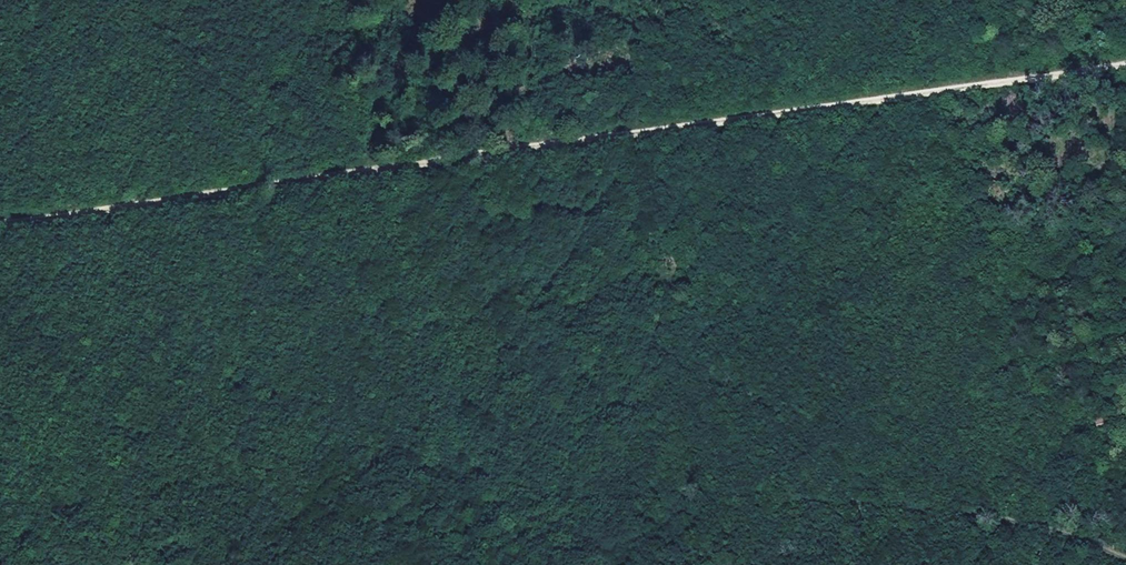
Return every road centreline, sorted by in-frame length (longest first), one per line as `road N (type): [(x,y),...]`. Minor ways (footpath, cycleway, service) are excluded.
road 1 (track): [(1125,564),(1007,512),(813,511),(714,488),(443,470),(0,401)]
road 2 (track): [(1125,65),(0,222)]

